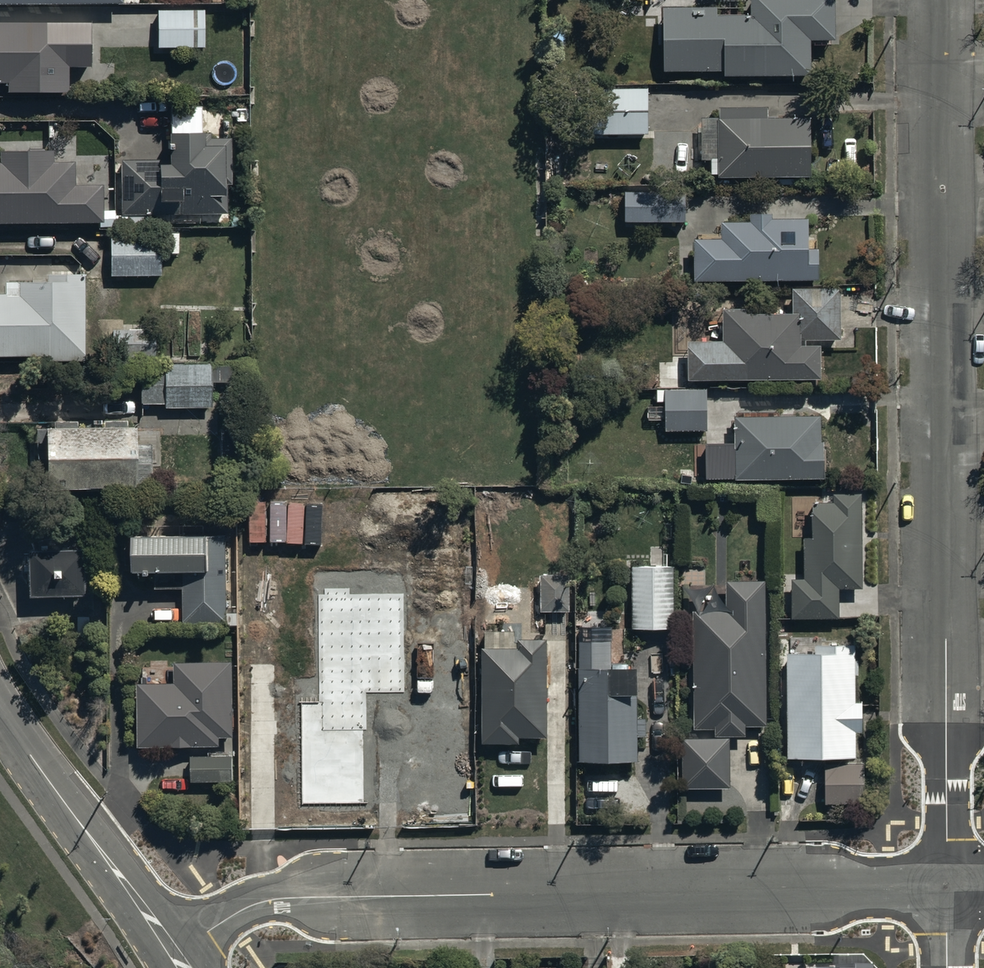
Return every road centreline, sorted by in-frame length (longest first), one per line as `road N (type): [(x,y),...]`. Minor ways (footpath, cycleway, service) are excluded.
road 1 (residential): [(940,0),(946,884)]
road 2 (residential): [(174,953),(278,898),(946,884)]
road 3 (residential): [(0,709),(174,953)]

